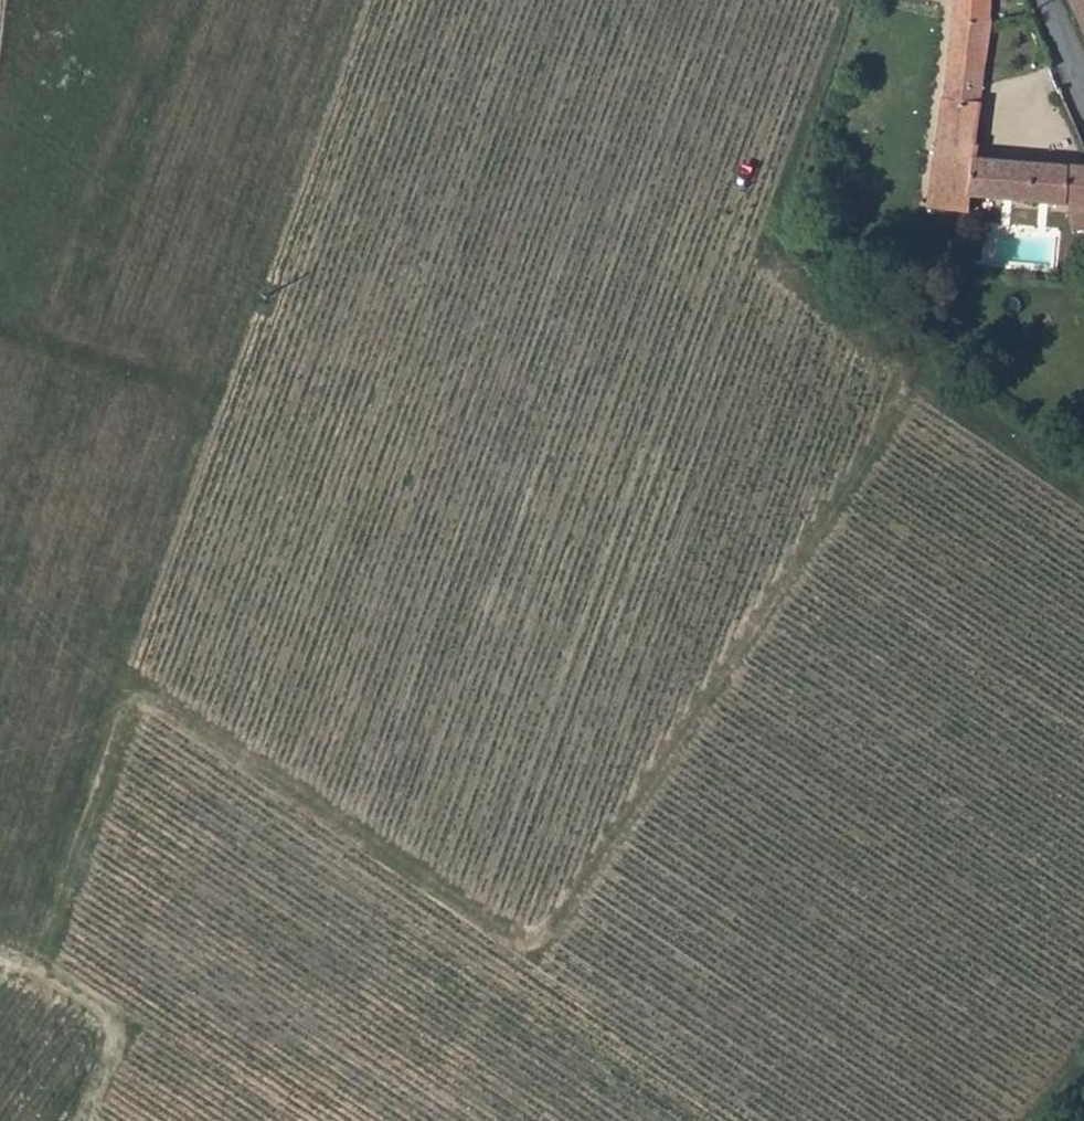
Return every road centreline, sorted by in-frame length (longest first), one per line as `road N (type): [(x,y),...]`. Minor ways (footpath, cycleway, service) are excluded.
road 1 (track): [(0,959),(113,1018),(113,1047),(81,1120)]

